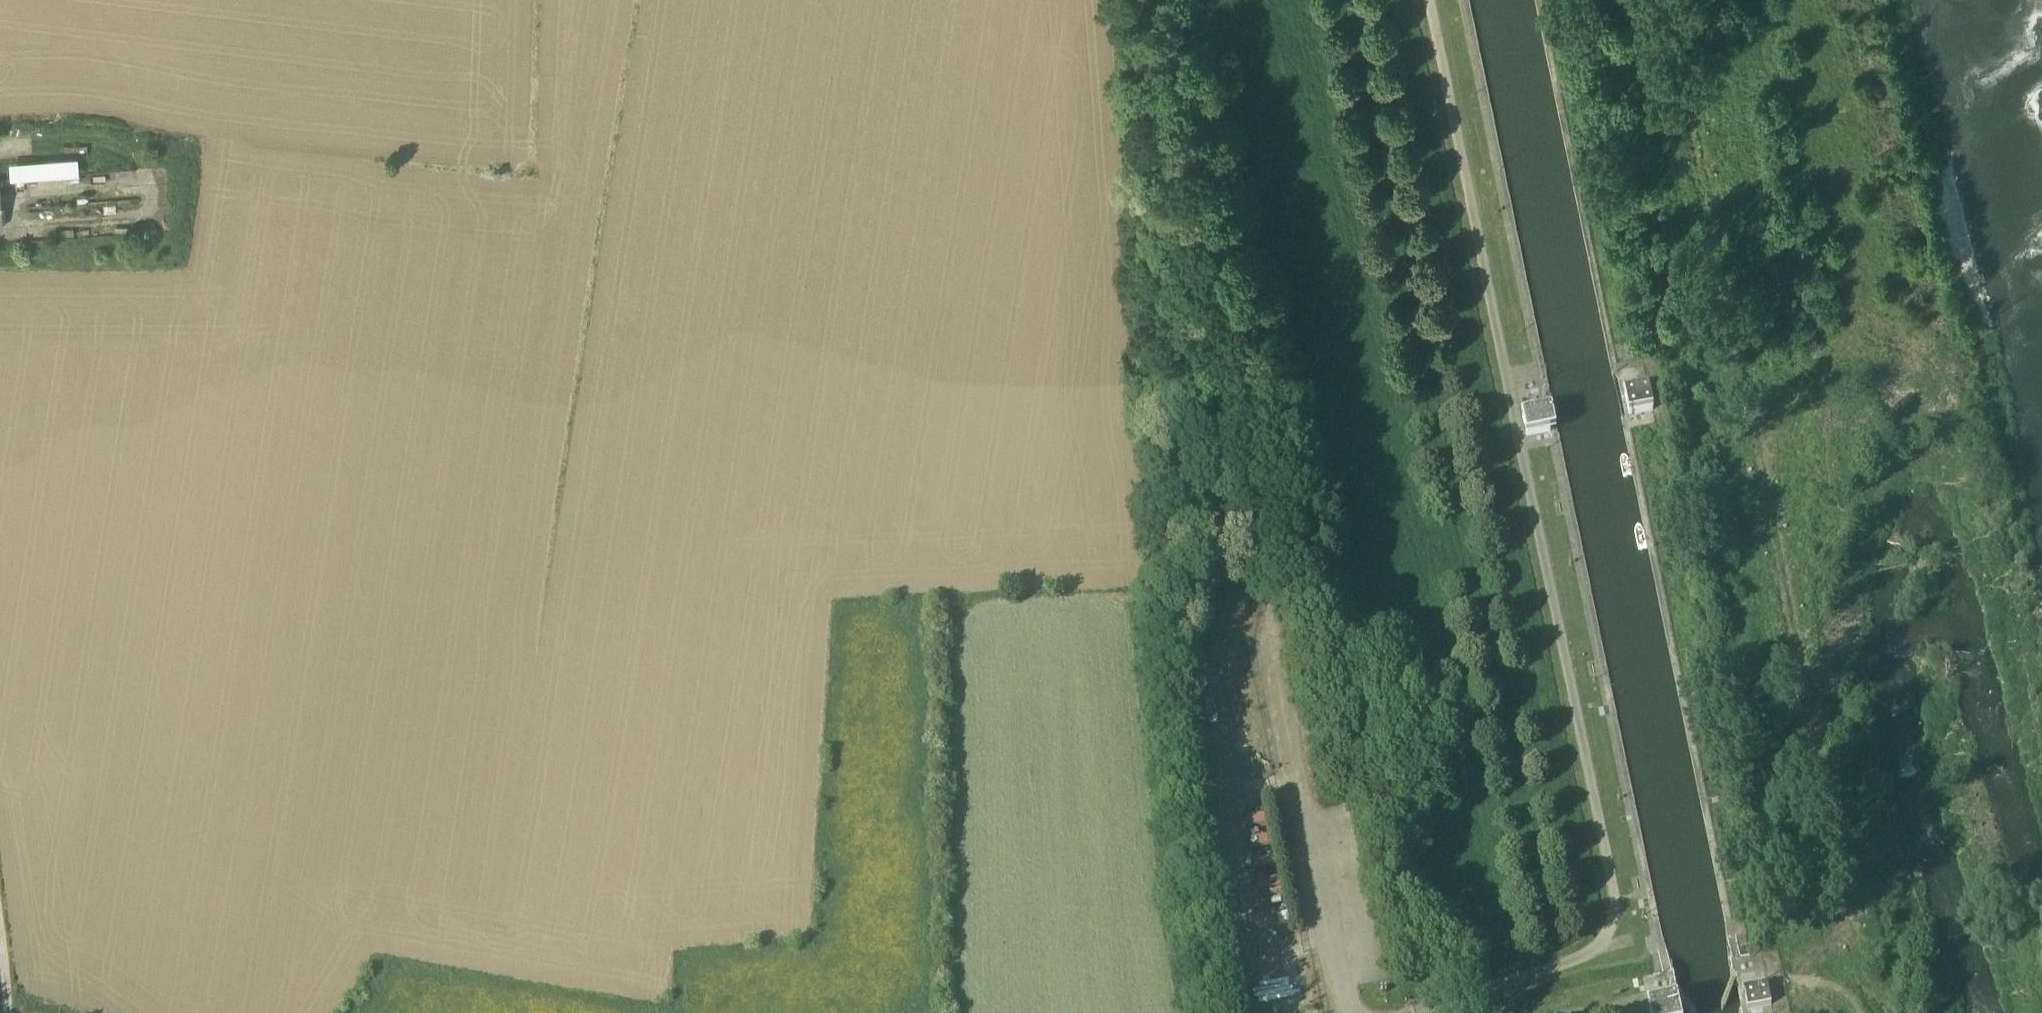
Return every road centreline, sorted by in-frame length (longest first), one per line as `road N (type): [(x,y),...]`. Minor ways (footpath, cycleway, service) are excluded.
road 1 (track): [(1272,582),(1163,0)]
road 2 (unclassified): [(1352,1012),(1272,582)]

